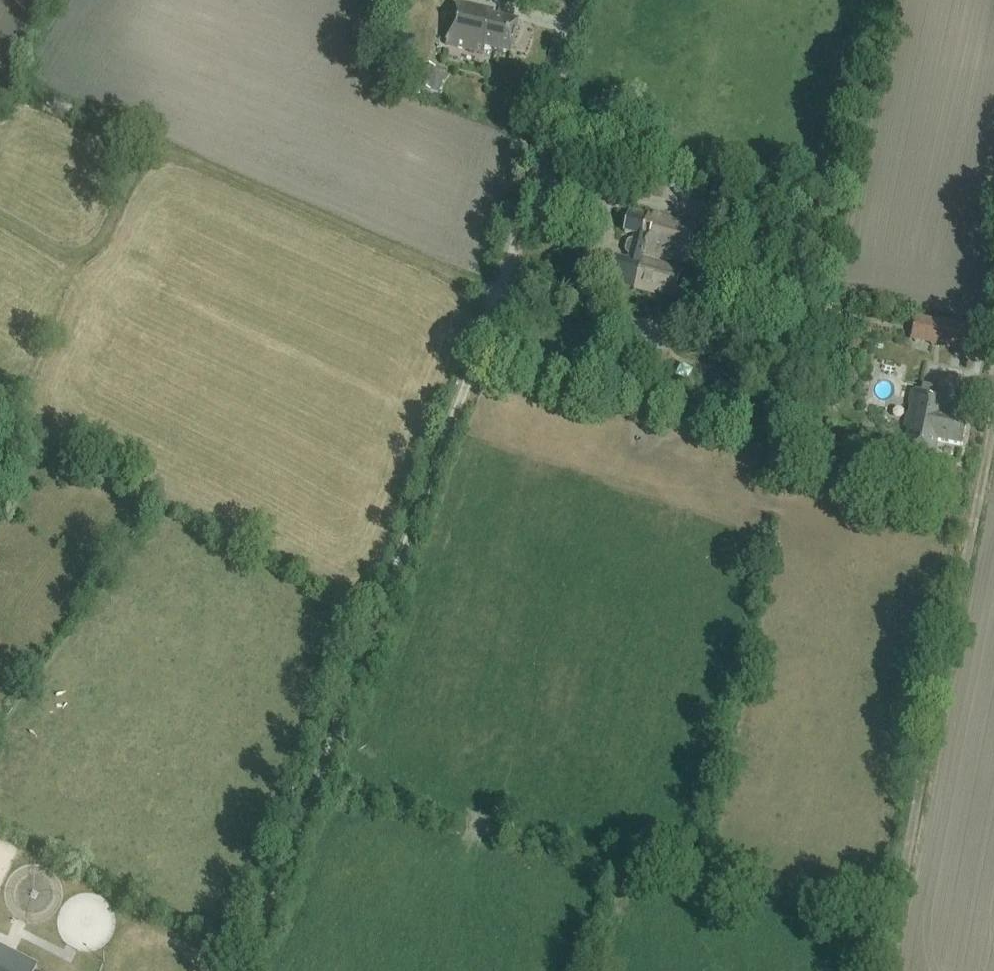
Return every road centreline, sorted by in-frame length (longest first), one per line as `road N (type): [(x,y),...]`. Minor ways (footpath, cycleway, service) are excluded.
road 1 (track): [(237,970),(490,305)]
road 2 (track): [(993,420),(877,970)]
road 3 (unclassified): [(490,305),(511,248),(564,0)]
road 4 (track): [(0,826),(243,956)]

